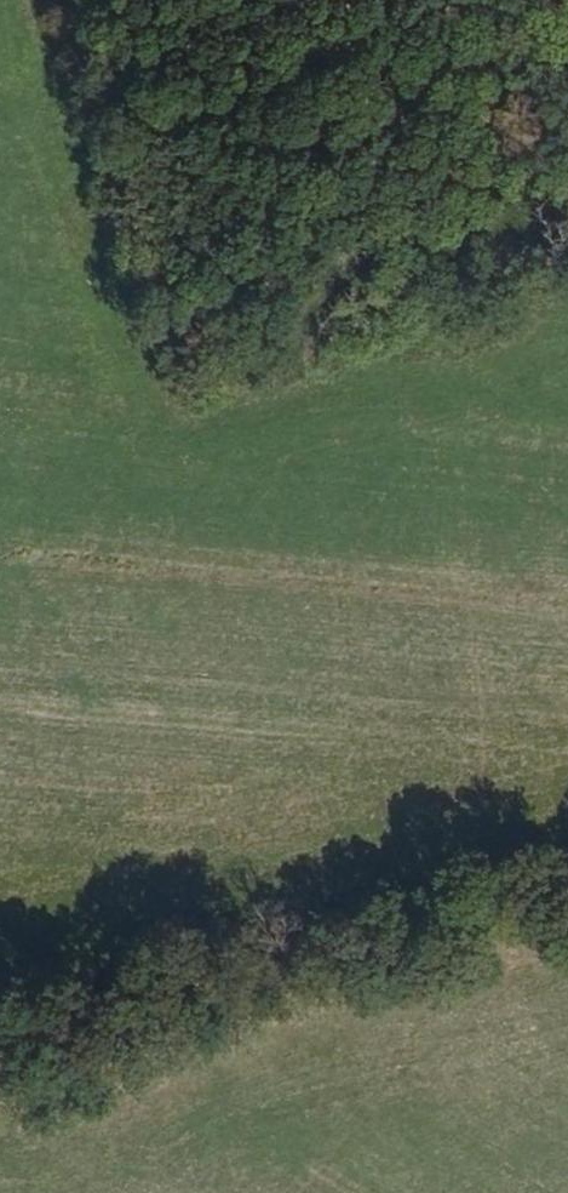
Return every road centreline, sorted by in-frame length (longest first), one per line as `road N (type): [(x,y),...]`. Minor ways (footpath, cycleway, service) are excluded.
road 1 (track): [(0,990),(567,851)]

